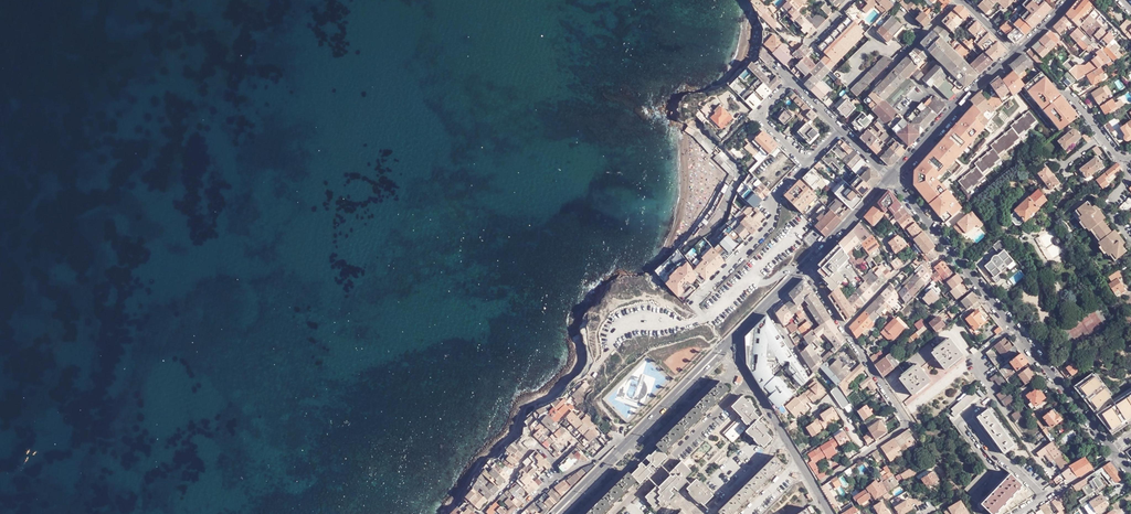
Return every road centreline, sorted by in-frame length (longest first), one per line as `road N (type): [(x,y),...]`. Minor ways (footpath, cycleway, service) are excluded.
road 1 (residential): [(1112,450),(890,178)]
road 2 (residential): [(823,481),(906,424),(844,329)]
road 3 (residential): [(727,344),(829,513)]
road 4 (residential): [(698,307),(696,300),(768,228),(781,190),(806,164)]
road 5 (tertiary): [(890,178),(1015,54)]
road 6 (residential): [(1130,157),(1123,163),(1022,49)]
road 7 (tertiary): [(625,446),(727,344)]
road 8 (residential): [(484,513),(536,445),(552,457),(558,477)]
road 9 (tertiary): [(805,267),(890,178)]

